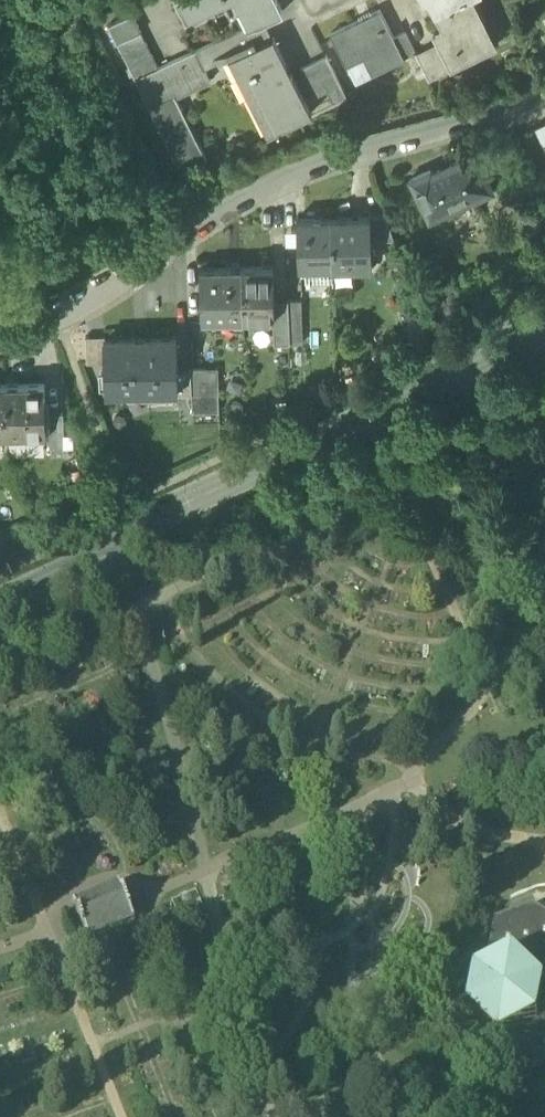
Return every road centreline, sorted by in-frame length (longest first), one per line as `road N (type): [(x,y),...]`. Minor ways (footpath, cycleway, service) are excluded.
road 1 (residential): [(544,102),(311,165),(54,329),(0,350)]
road 2 (residential): [(0,596),(544,340)]

